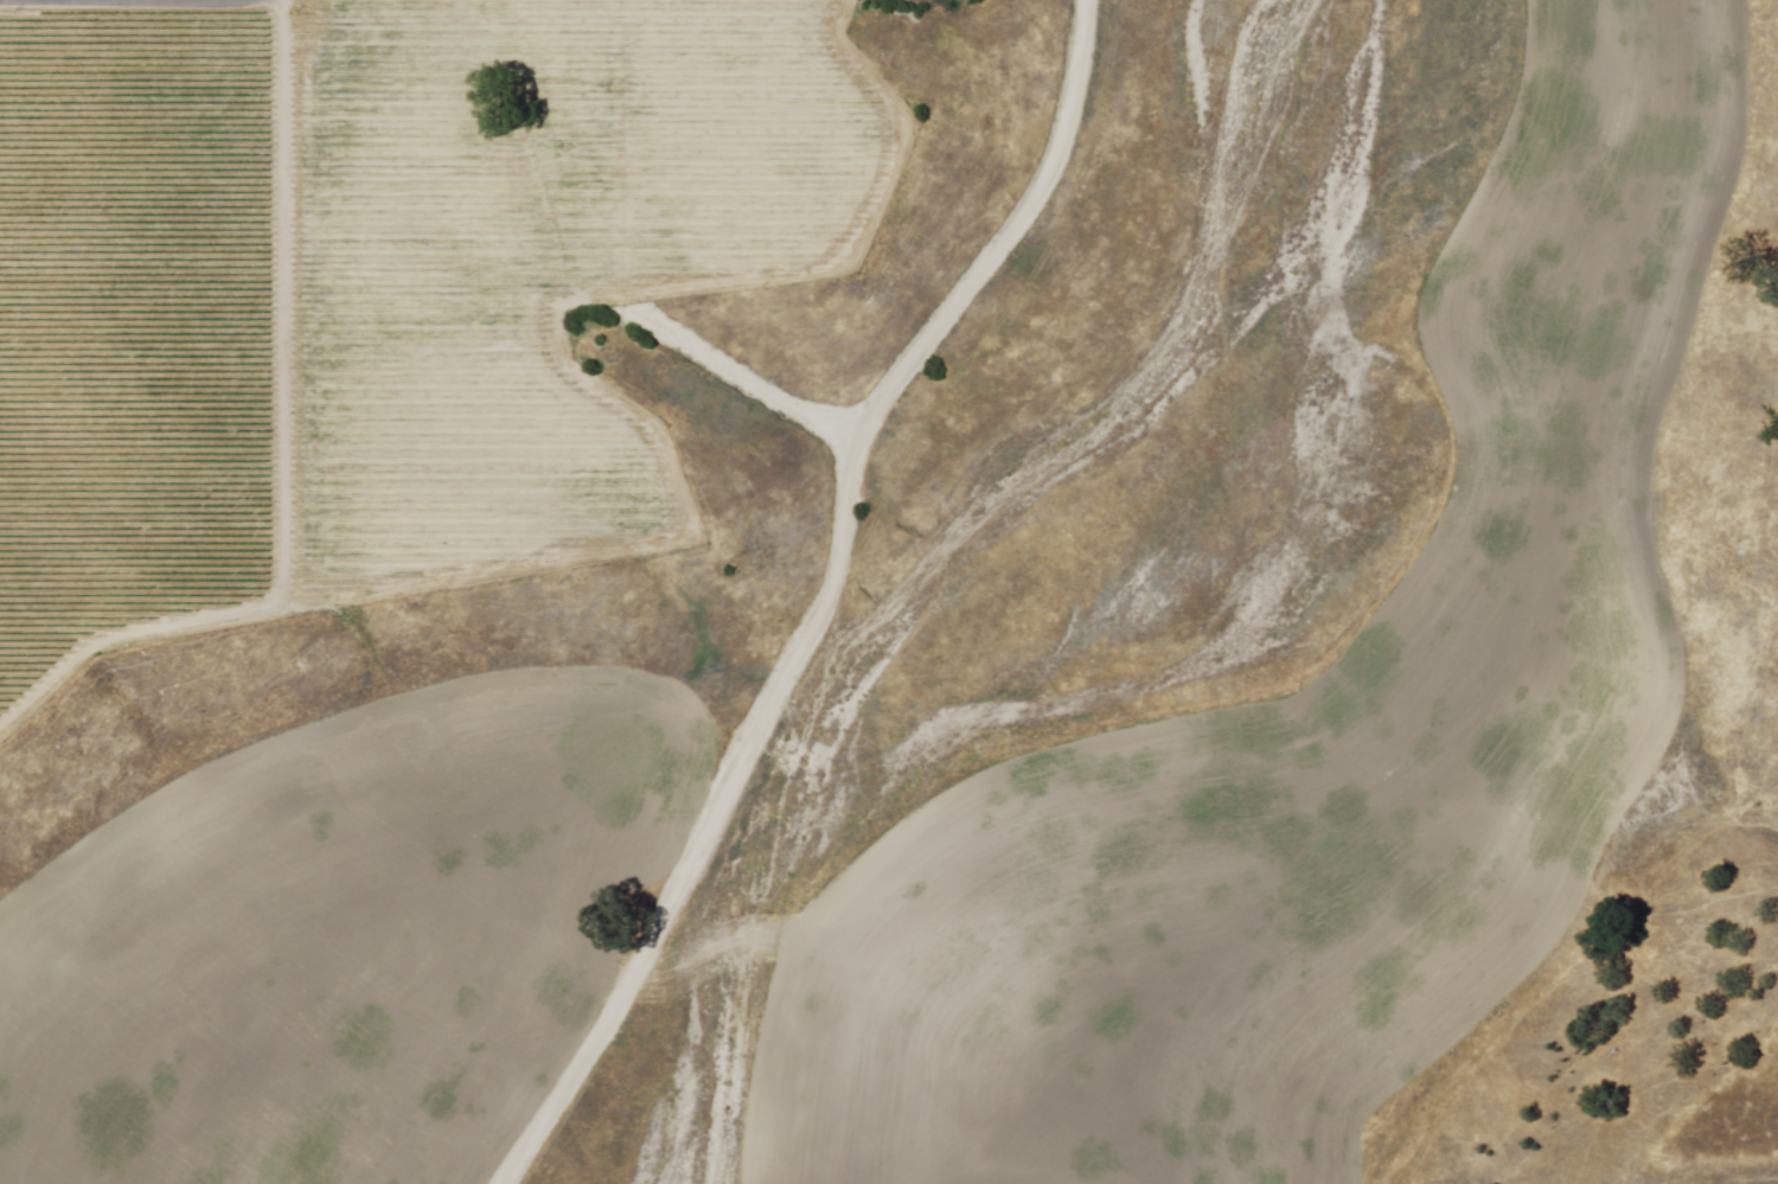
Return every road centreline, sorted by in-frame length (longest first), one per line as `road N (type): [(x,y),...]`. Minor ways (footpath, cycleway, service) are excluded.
road 1 (residential): [(505,1183),(588,1062),(832,591),(859,443),(1048,175),(1079,85),(1089,0)]

